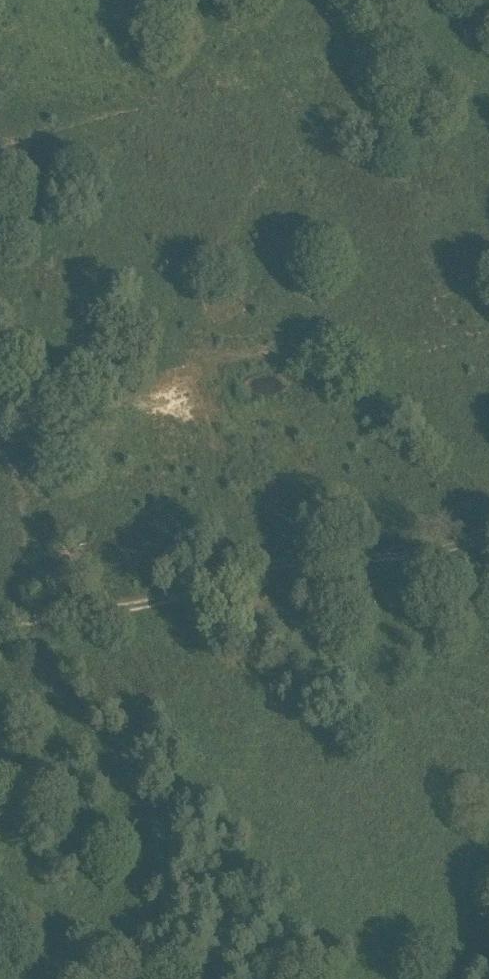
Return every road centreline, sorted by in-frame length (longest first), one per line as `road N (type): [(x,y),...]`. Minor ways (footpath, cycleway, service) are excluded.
road 1 (track): [(0,634),(88,619),(206,582),(488,541)]

